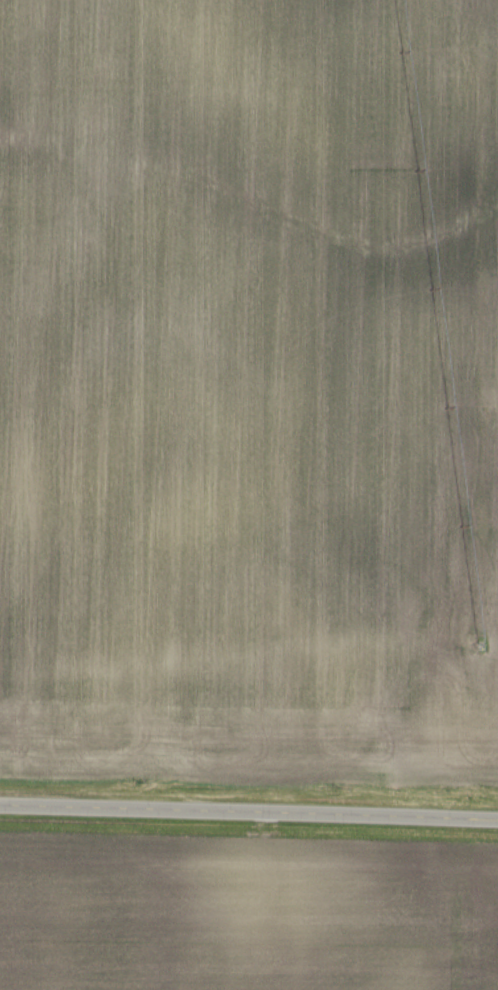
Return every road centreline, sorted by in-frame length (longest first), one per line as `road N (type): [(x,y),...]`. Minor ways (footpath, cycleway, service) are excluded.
road 1 (secondary): [(0,805),(497,819)]

